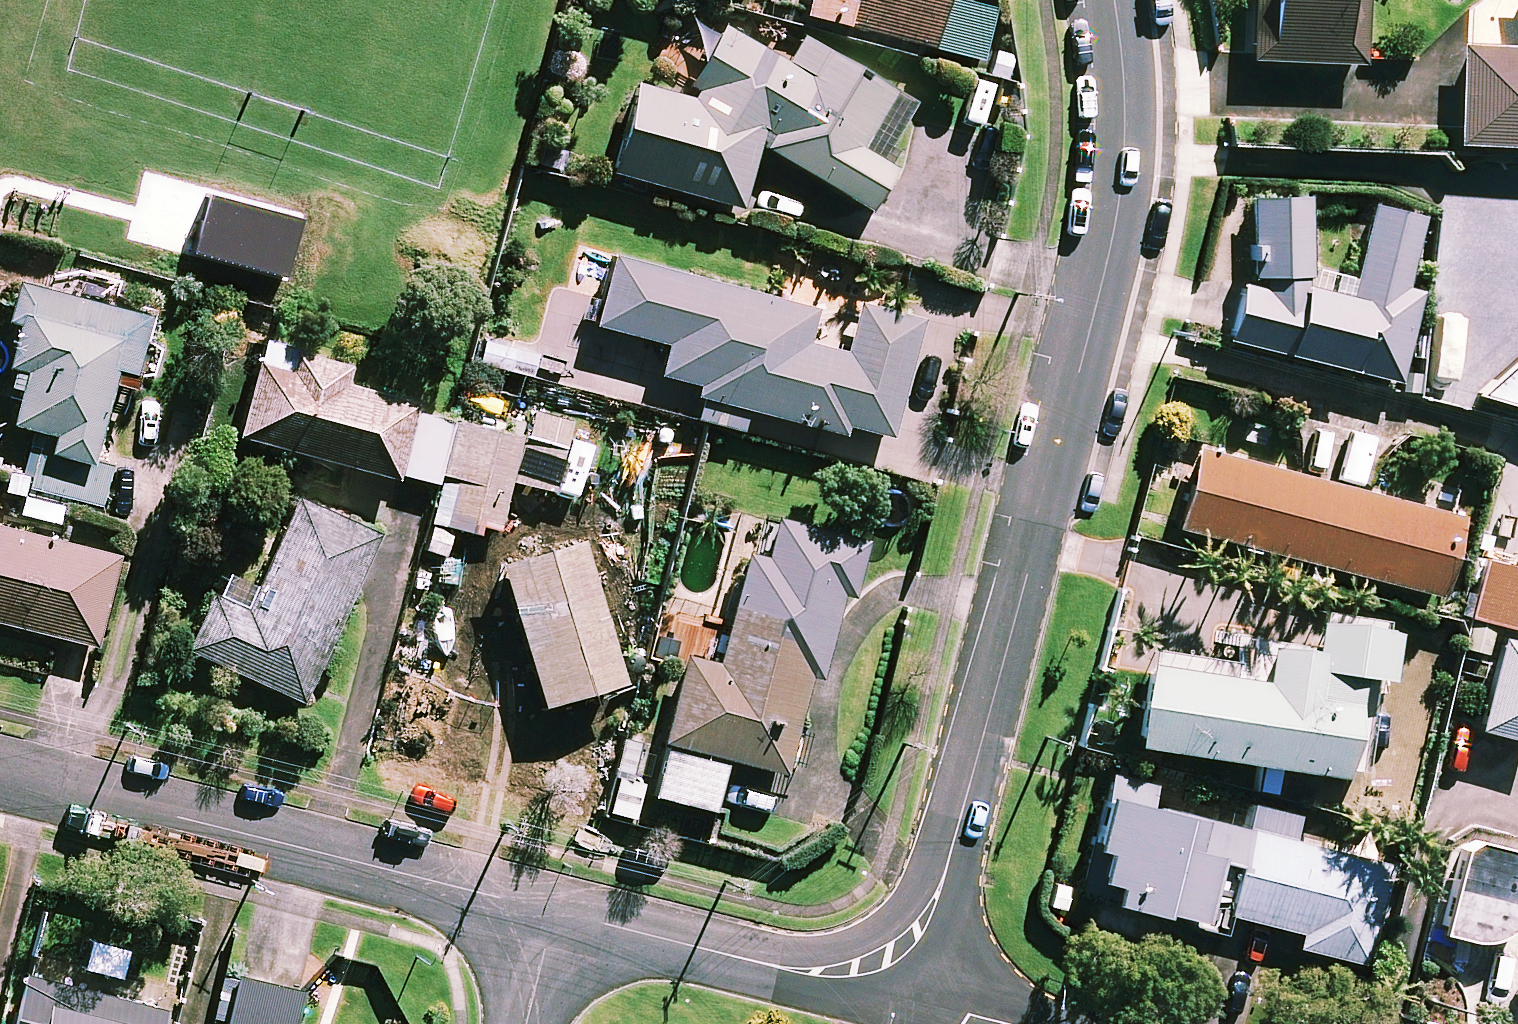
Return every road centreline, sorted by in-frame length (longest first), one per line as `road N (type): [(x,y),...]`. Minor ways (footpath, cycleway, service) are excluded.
road 1 (residential): [(905,966),(941,910),(961,854),(1115,213),(1126,108),(1110,0)]
road 2 (residential): [(0,775),(552,913)]
road 3 (residential): [(552,913),(764,966),(837,976),(905,966)]

